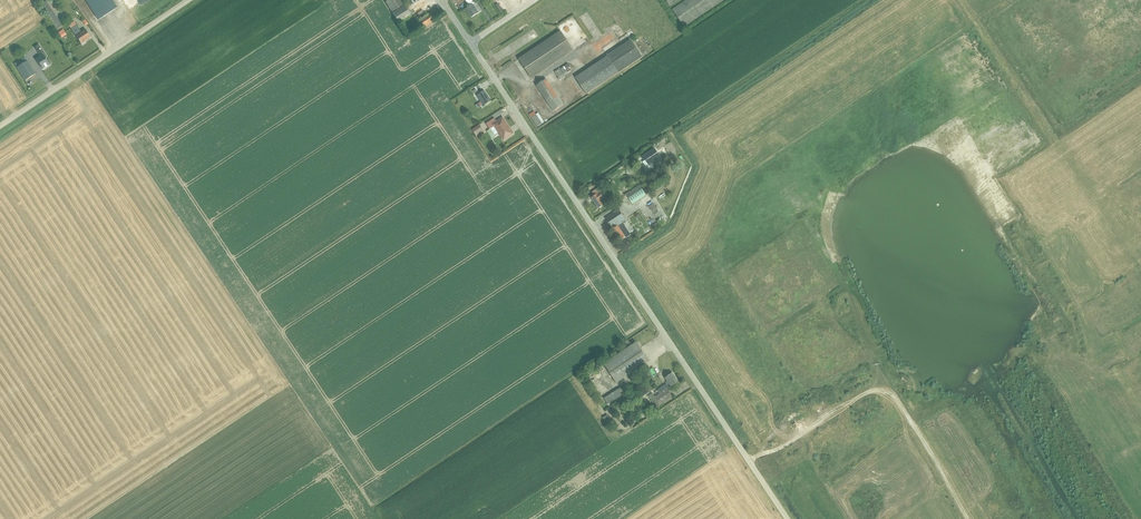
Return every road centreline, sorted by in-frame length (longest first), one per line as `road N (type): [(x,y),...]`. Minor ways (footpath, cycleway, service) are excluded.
road 1 (unclassified): [(787,518),(470,42)]
road 2 (track): [(958,0),(1140,273)]
road 3 (track): [(781,447),(884,384),(965,518)]
road 4 (unclassified): [(0,125),(187,0)]

